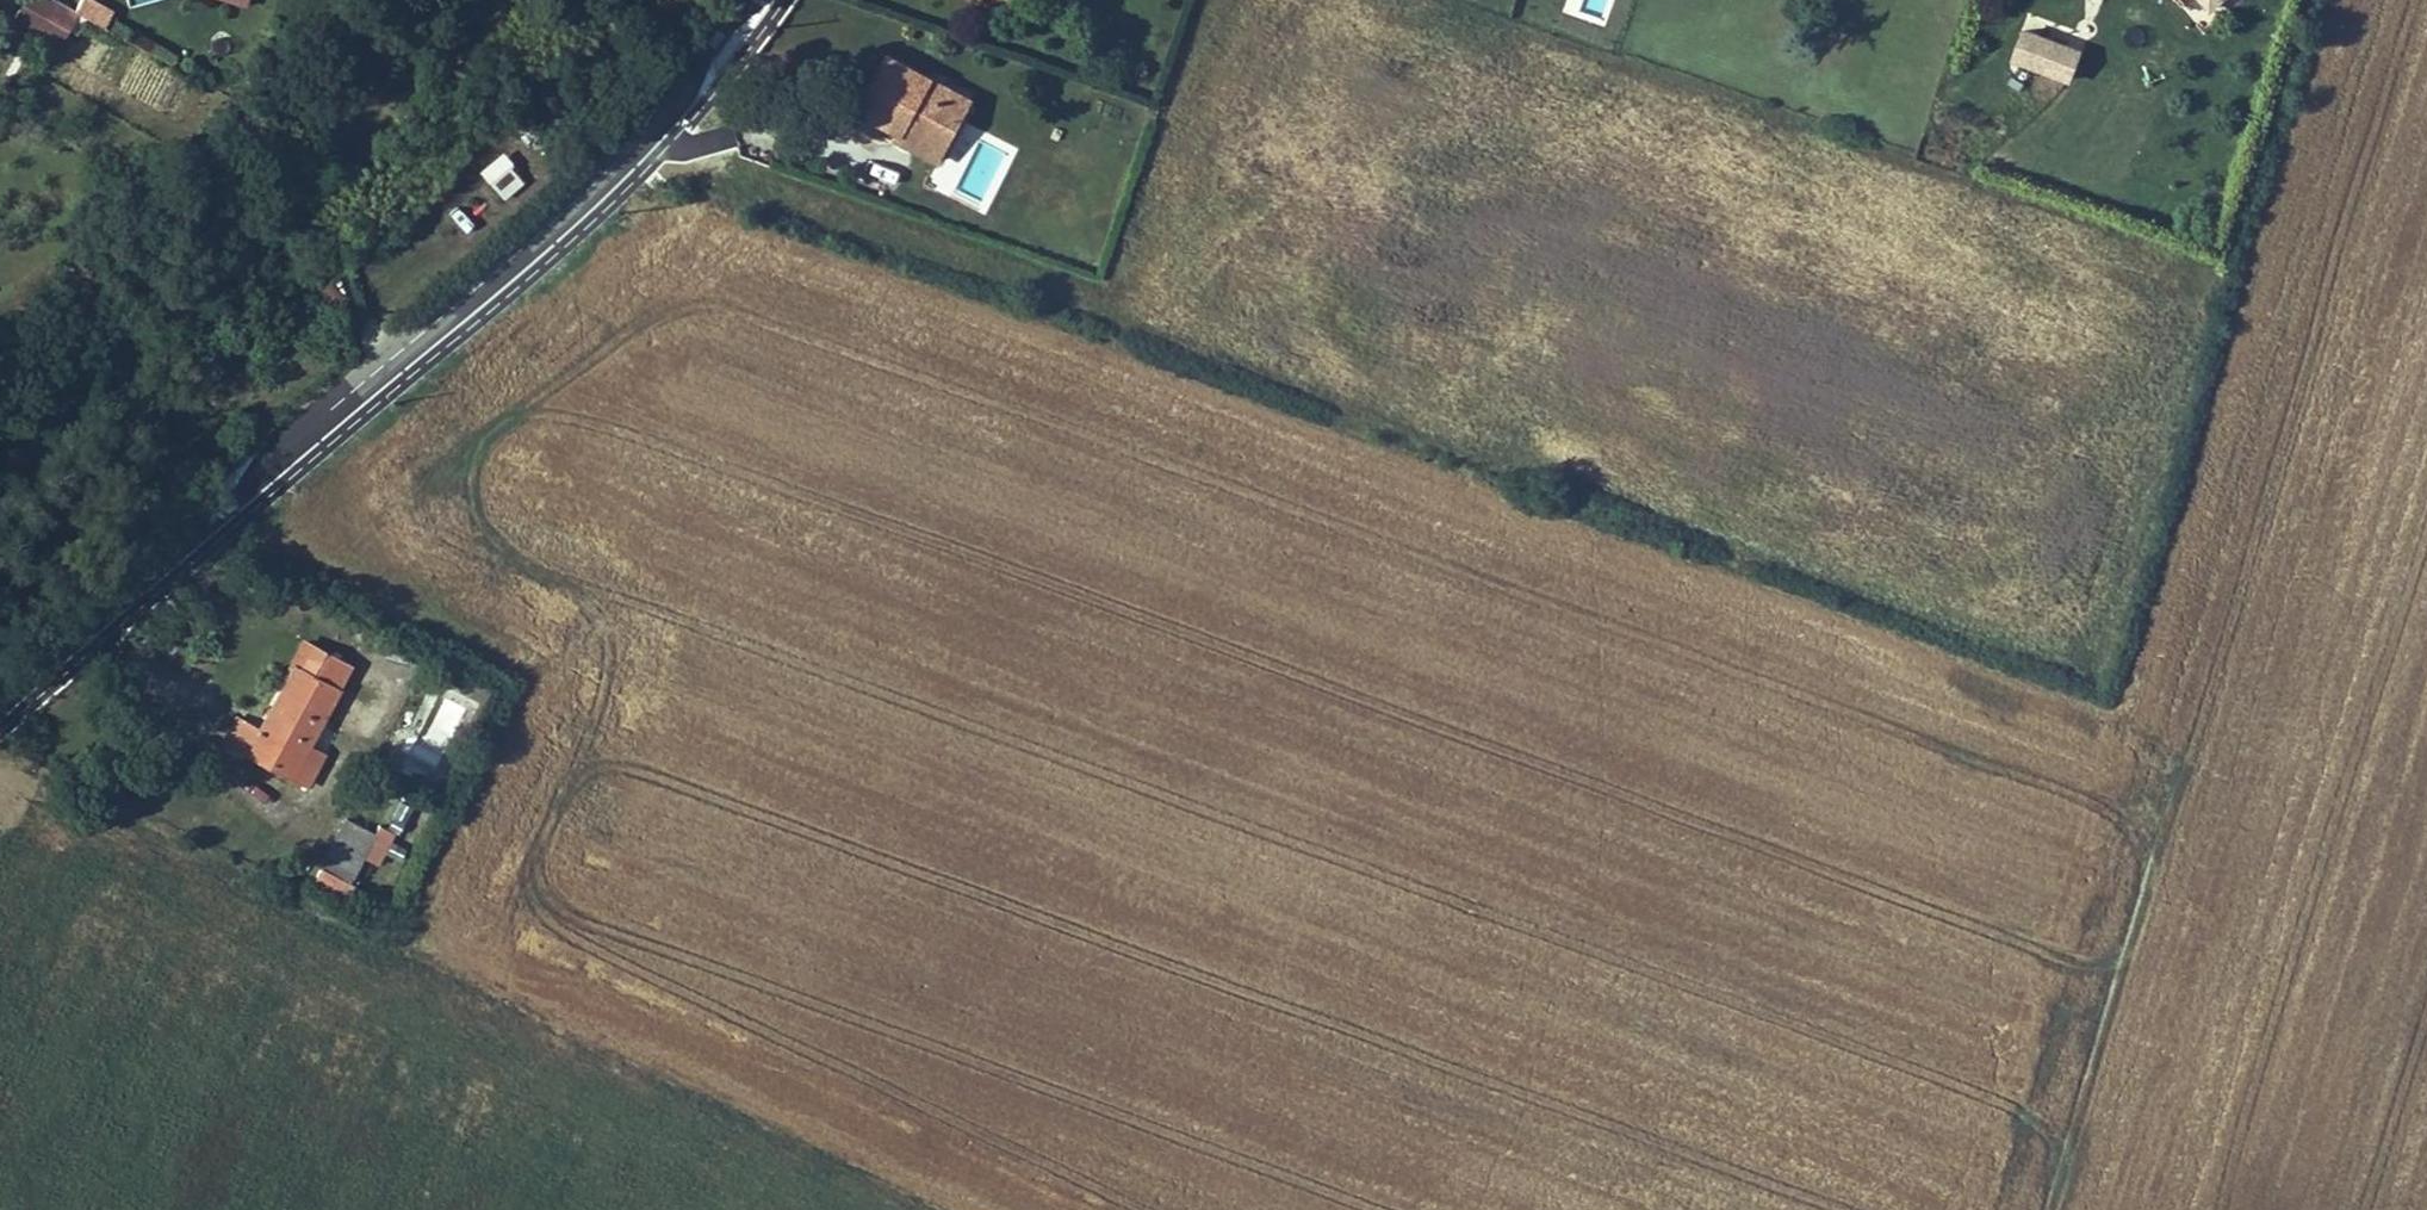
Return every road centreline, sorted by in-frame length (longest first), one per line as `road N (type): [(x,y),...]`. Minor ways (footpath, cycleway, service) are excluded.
road 1 (tertiary): [(752,0),(595,183),(0,696)]

